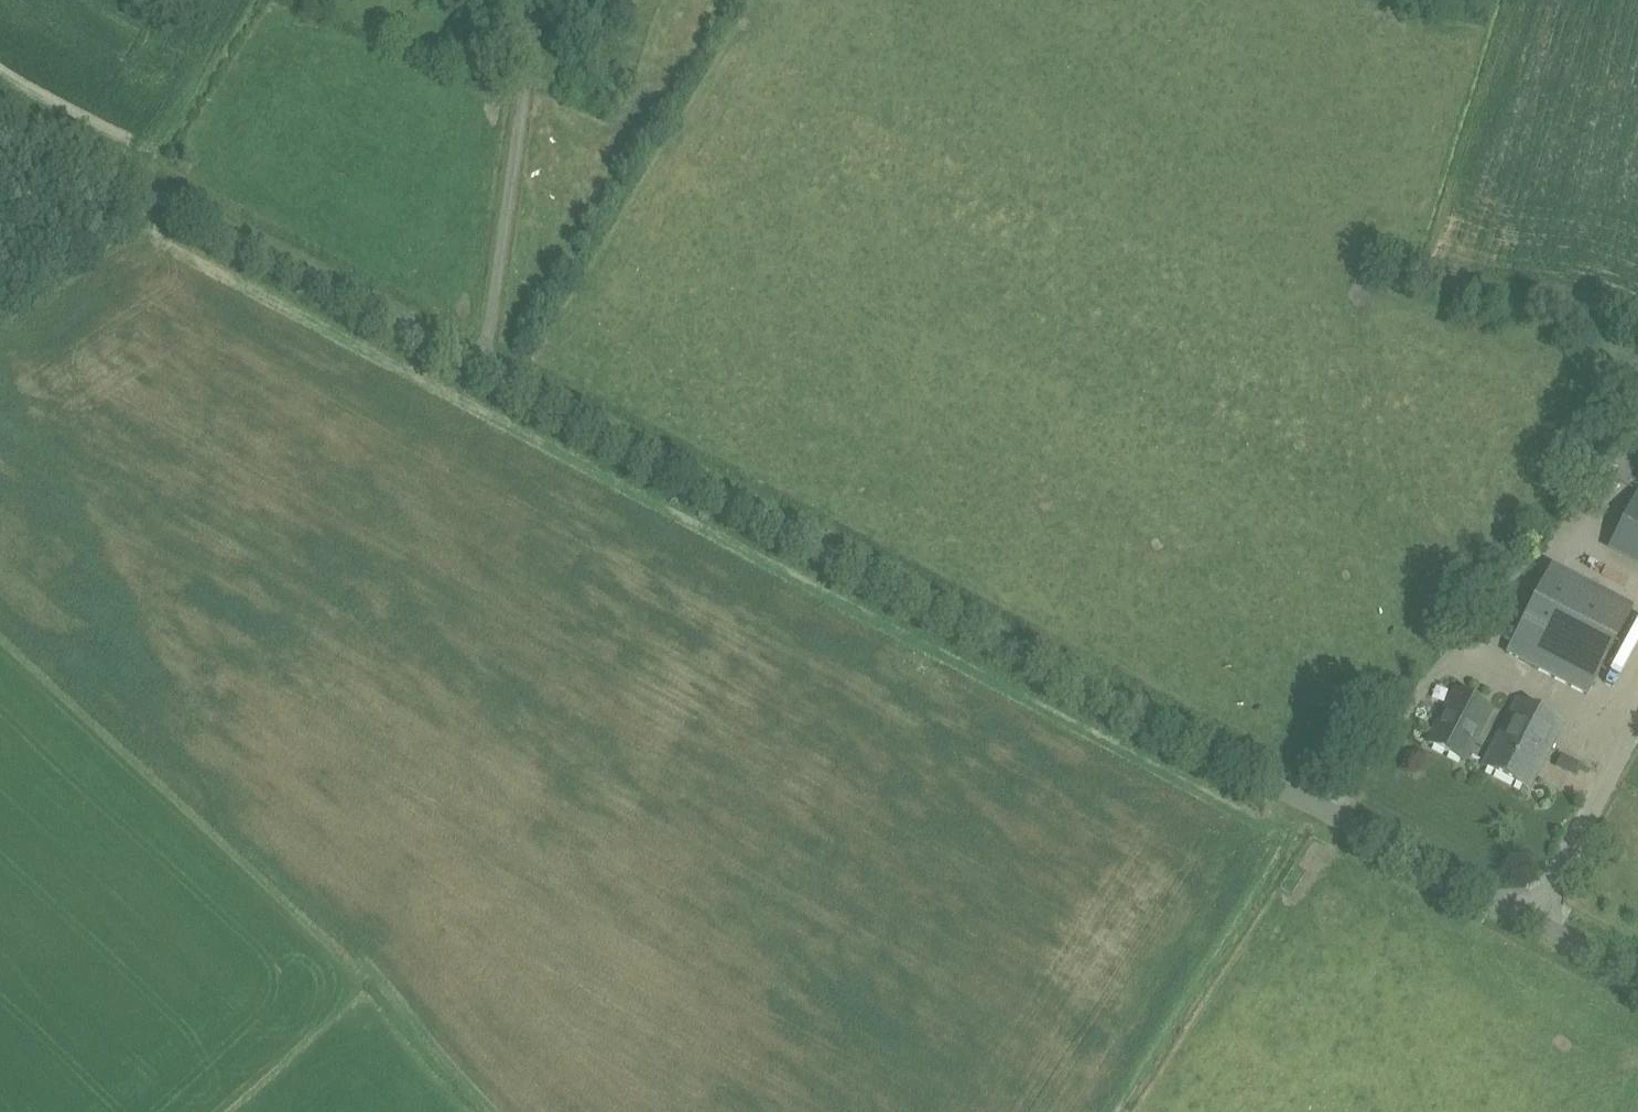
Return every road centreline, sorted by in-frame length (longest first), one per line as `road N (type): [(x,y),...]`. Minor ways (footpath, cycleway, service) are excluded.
road 1 (unclassified): [(1637,949),(42,122),(0,108)]

